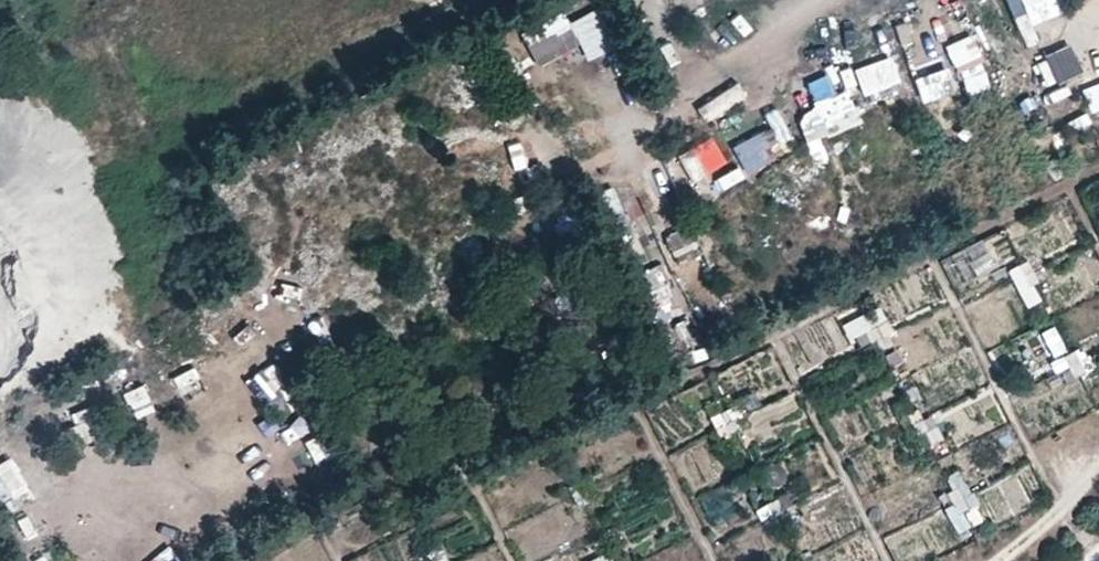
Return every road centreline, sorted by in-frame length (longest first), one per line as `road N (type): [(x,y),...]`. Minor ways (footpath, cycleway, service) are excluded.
road 1 (track): [(916,0),(682,113),(532,141)]

